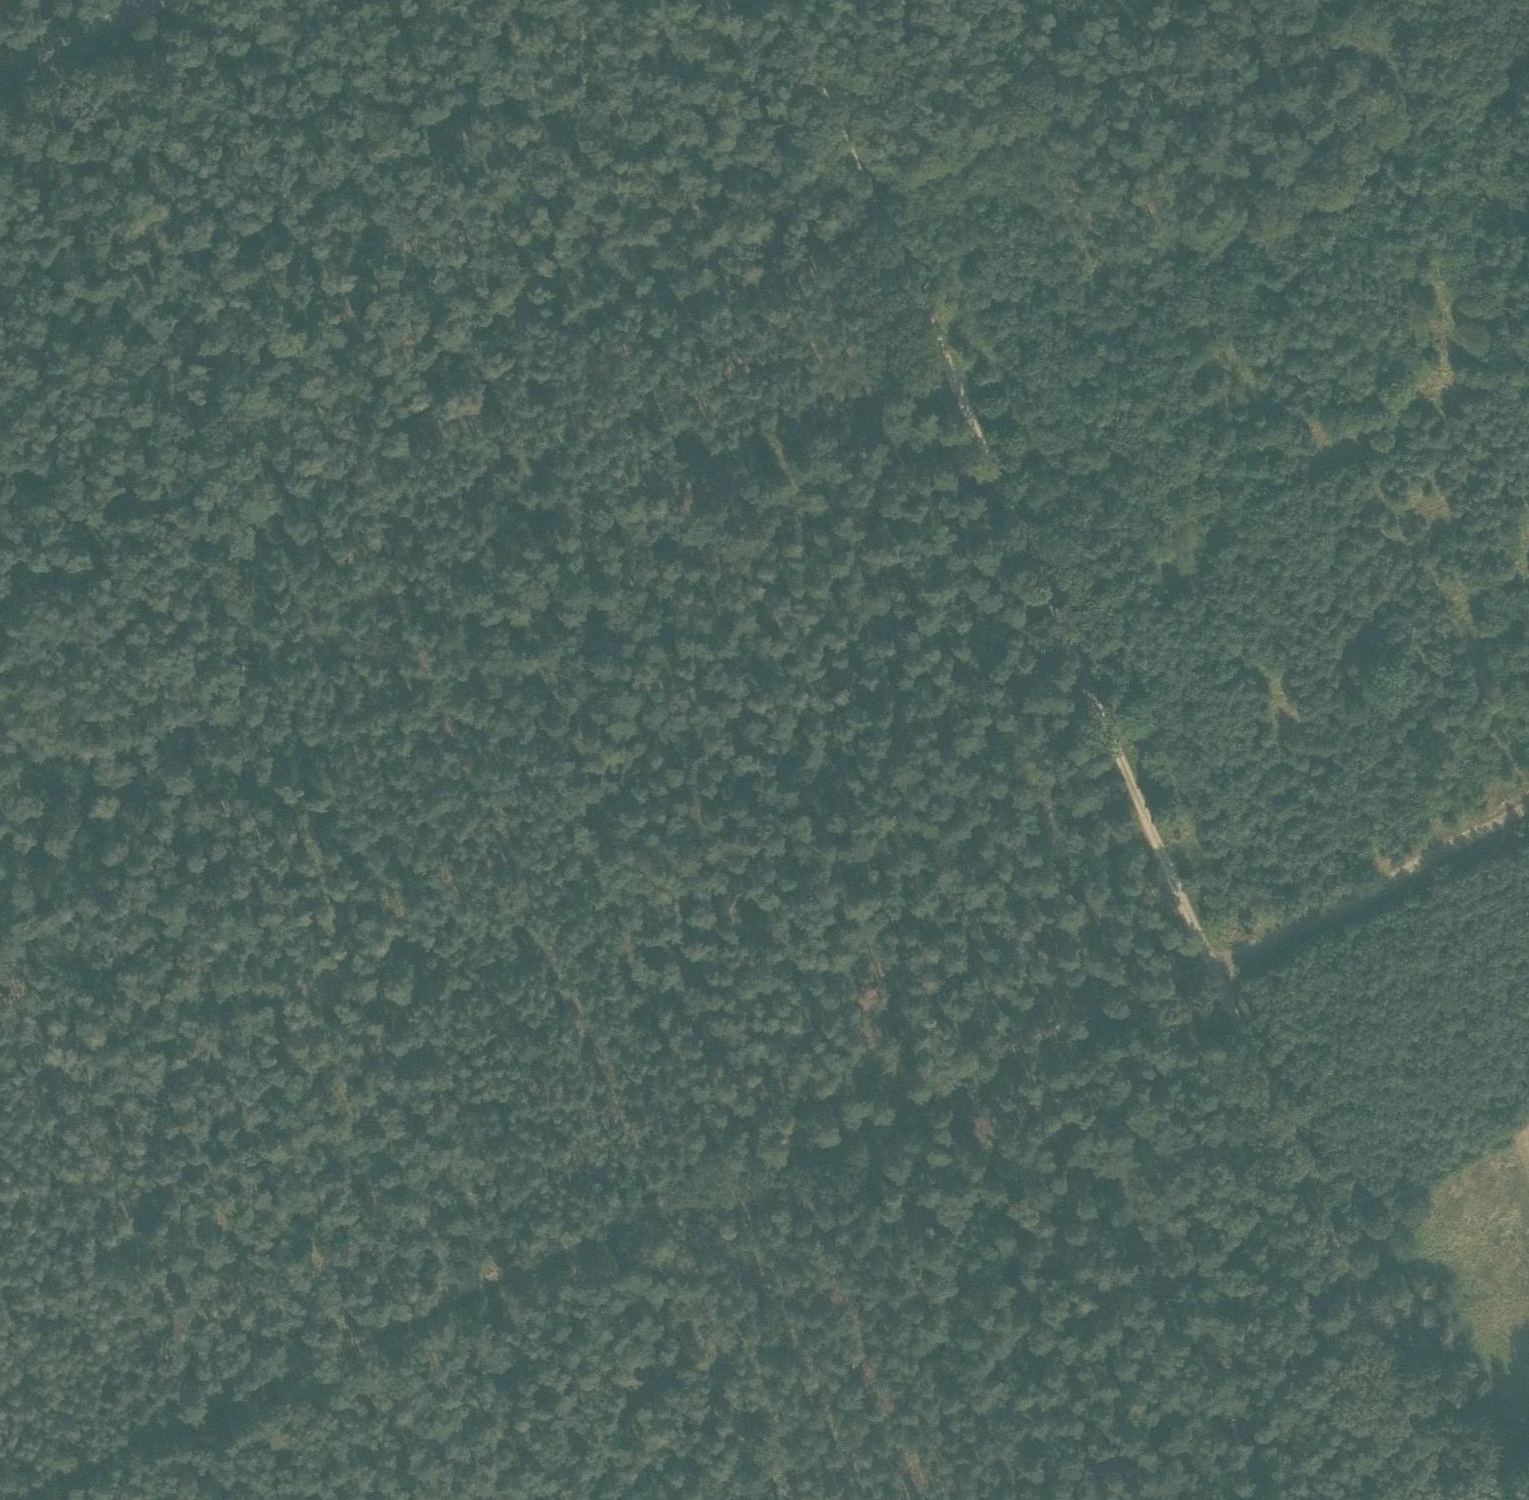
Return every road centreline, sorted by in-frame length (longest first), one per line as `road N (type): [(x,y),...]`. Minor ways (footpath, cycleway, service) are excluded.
road 1 (track): [(1201,971),(0,1491)]
road 2 (track): [(786,0),(1058,620),(1201,971)]
road 3 (track): [(1201,971),(1435,1499)]
road 4 (track): [(1528,811),(1260,950),(1201,971)]
road 5 (tertiary): [(0,71),(161,0)]

